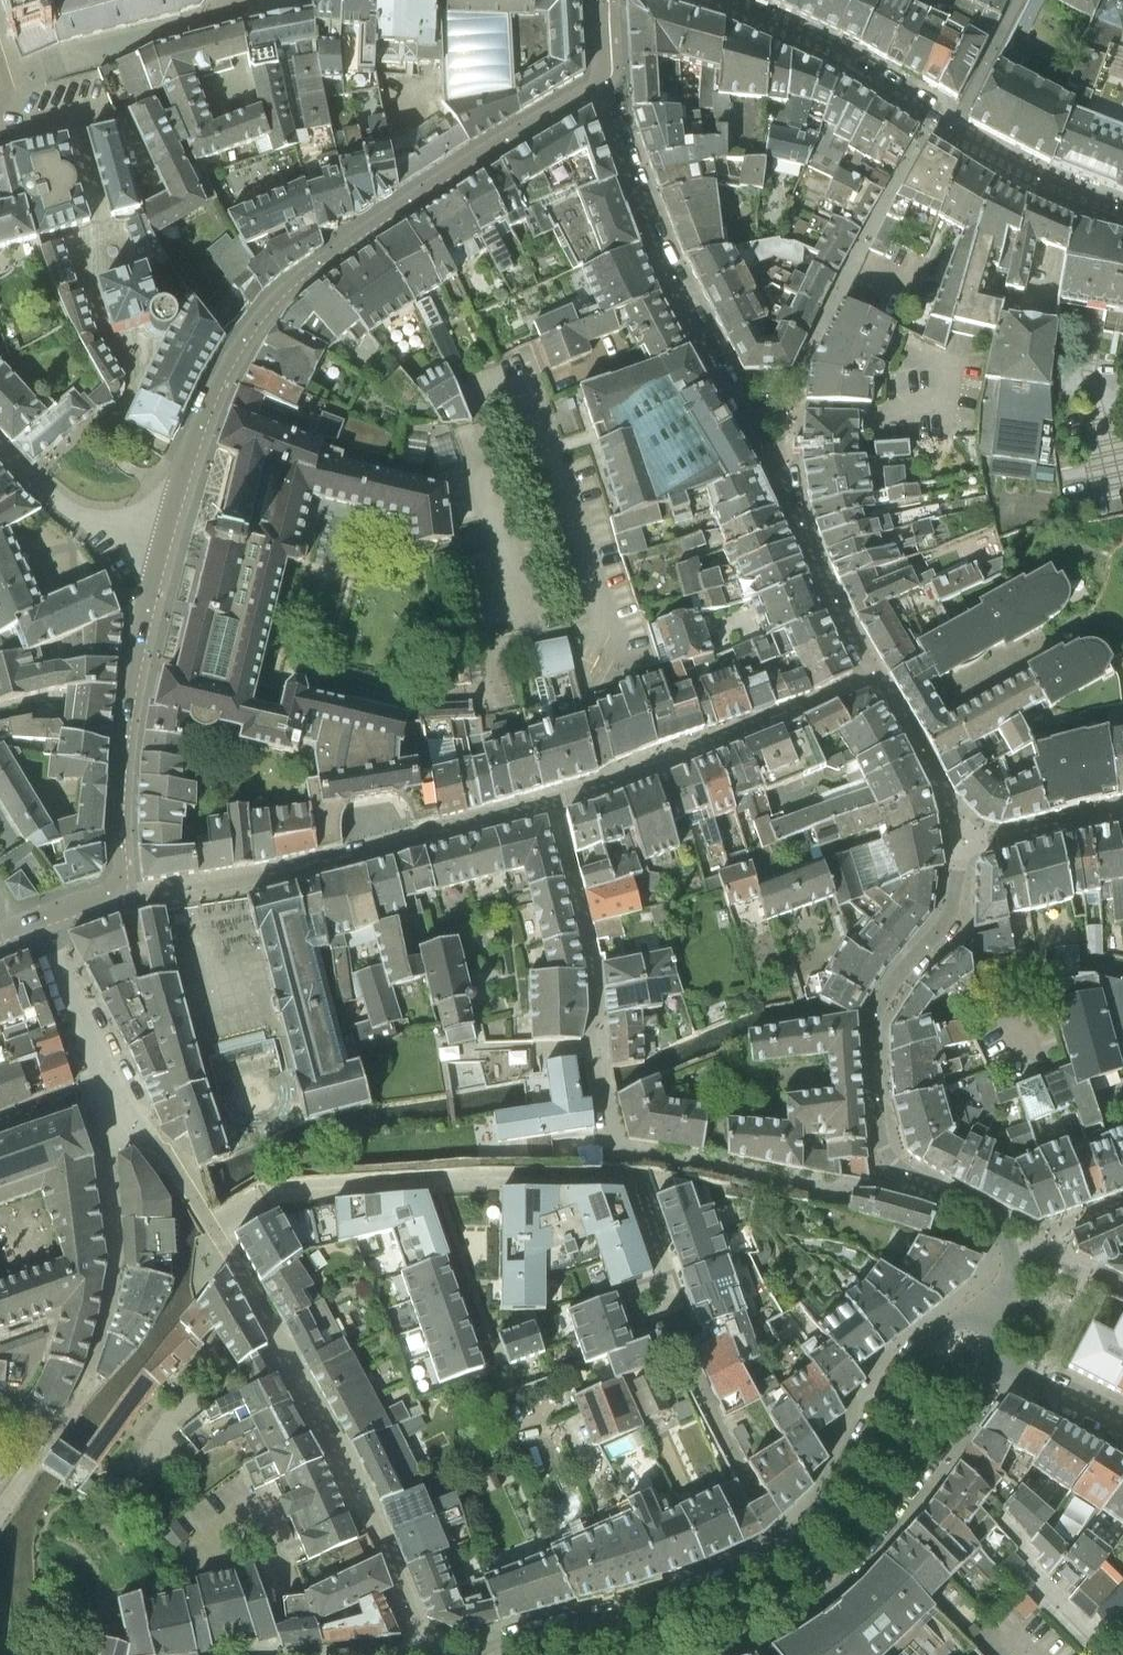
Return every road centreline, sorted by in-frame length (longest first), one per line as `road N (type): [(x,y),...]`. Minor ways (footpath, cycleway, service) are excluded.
road 1 (residential): [(876,673),(552,800),(341,859),(143,894),(118,890)]
road 2 (tertiary): [(598,81),(417,191),(276,296),(219,375),(164,539)]
road 3 (residential): [(424,1643),(369,1513),(234,1259),(112,1086)]
road 4 (residential): [(964,842),(948,923),(875,1021),(878,1126),(895,1165),(998,1226),(1009,1244)]
road 5 (tertiary): [(1122,214),(984,154),(839,56),(714,0)]
road 6 (residential): [(0,1506),(78,1395),(99,1339),(117,1257),(112,1086)]
road 7 (tertiary): [(164,539),(127,717),(118,890)]
road 8 (residential): [(784,1549),(696,1592),(491,1642),(472,1654)]
road 9 (residential): [(729,383),(679,284),(598,81)]
road 10 (residential): [(981,1327),(950,1328),(916,1352),(831,1503),(784,1549)]
road 11 (residential): [(809,1594),(874,1531),(994,1359)]
road 12 (residential): [(796,381),(906,167)]
road 13 (residential): [(876,673),(780,477)]
road 14 (residential): [(0,445),(74,511),(164,539)]
road 15 (residential): [(246,0),(207,21),(64,63)]
road 16 (residential): [(964,842),(876,673)]
road 17 (residential): [(112,1086),(39,918)]
road 18 (residential): [(655,1654),(753,1627),(809,1594)]
road 19 (residential): [(1122,812),(964,842)]
road 20 (residential): [(1122,1421),(994,1359)]

